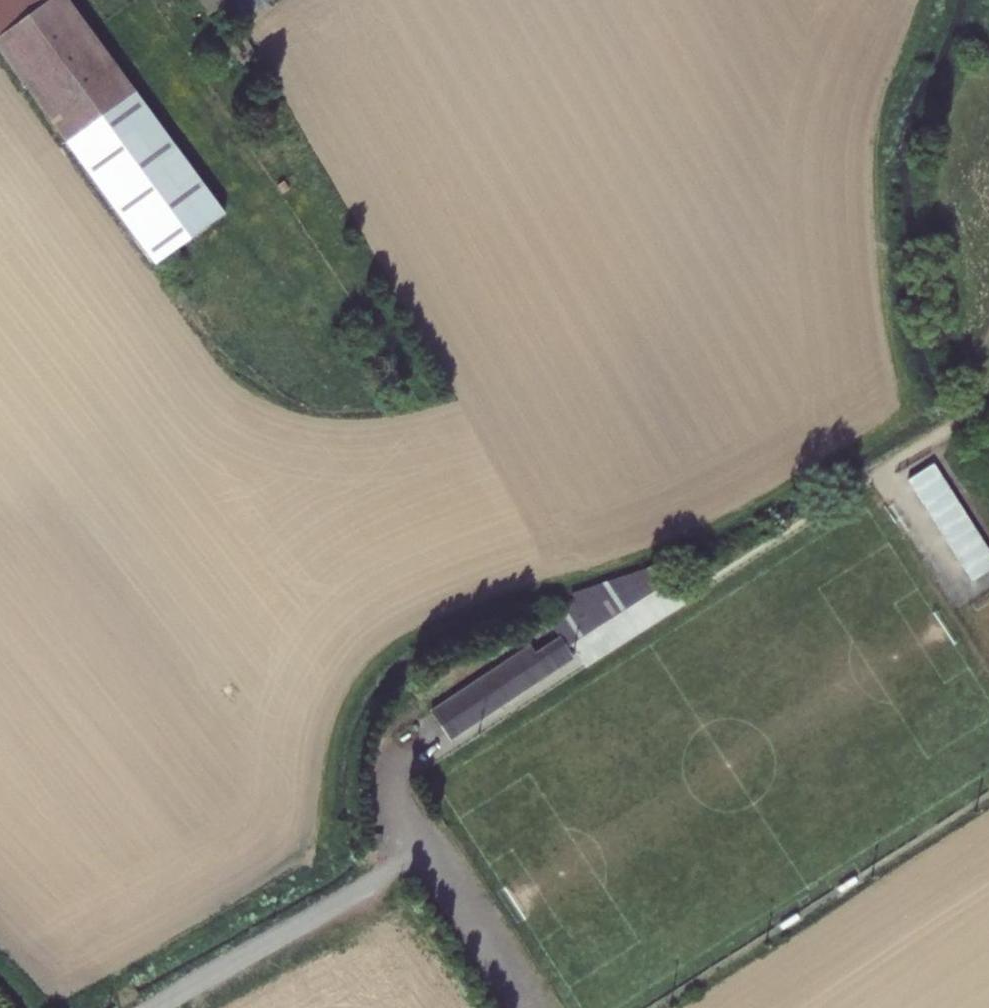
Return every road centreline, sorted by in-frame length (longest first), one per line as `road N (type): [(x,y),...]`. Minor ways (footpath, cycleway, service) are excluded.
road 1 (unclassified): [(147,1007),(377,875)]

